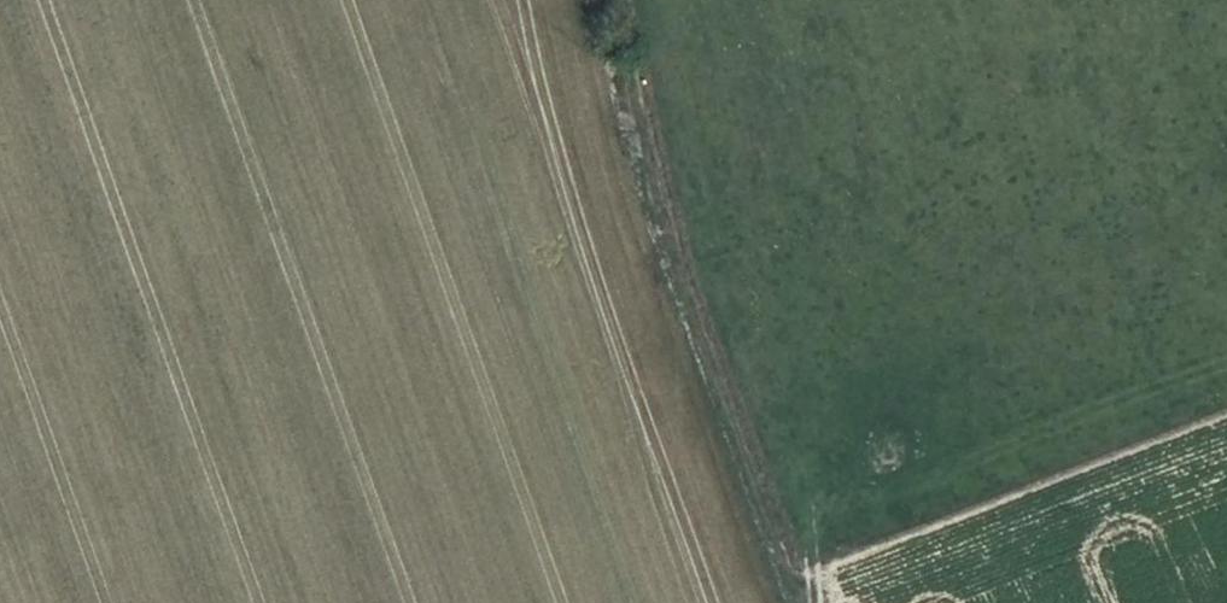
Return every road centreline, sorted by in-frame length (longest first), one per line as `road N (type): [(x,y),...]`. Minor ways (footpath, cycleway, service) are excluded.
road 1 (track): [(801,602),(673,256),(620,0)]

